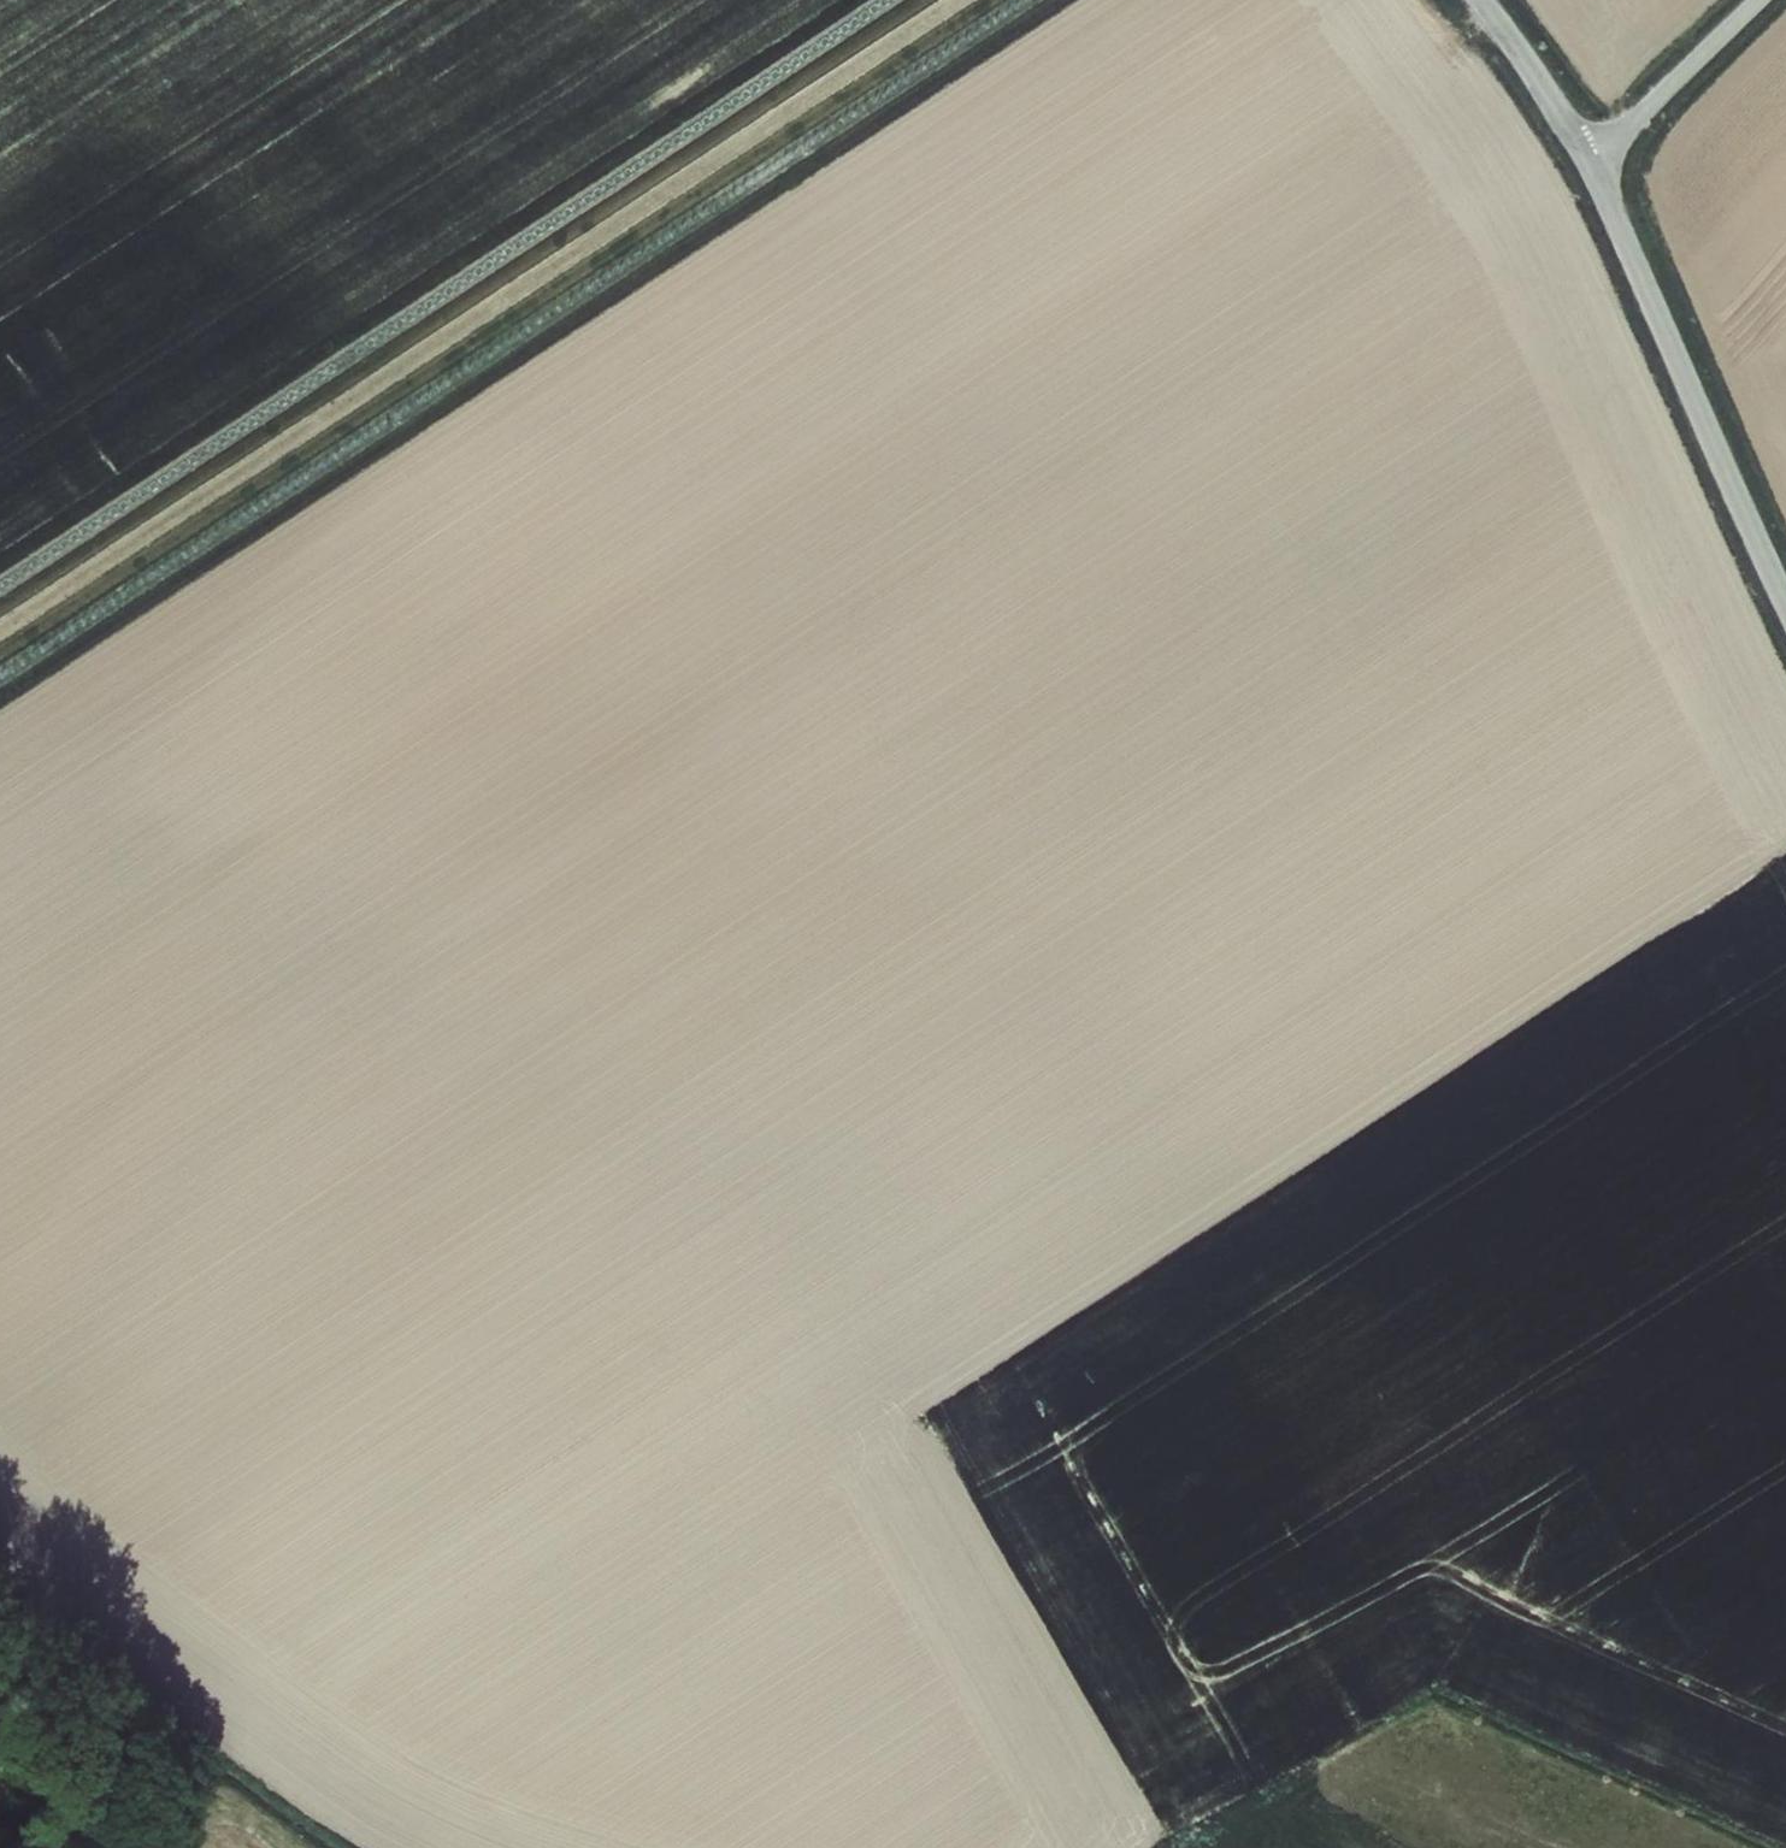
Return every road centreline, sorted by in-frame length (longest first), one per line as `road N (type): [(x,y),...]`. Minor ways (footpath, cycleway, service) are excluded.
road 1 (unclassified): [(1785,603),(1588,165)]
road 2 (unclassified): [(1758,0),(1588,165)]
road 3 (unclassified): [(1588,165),(1481,0)]

